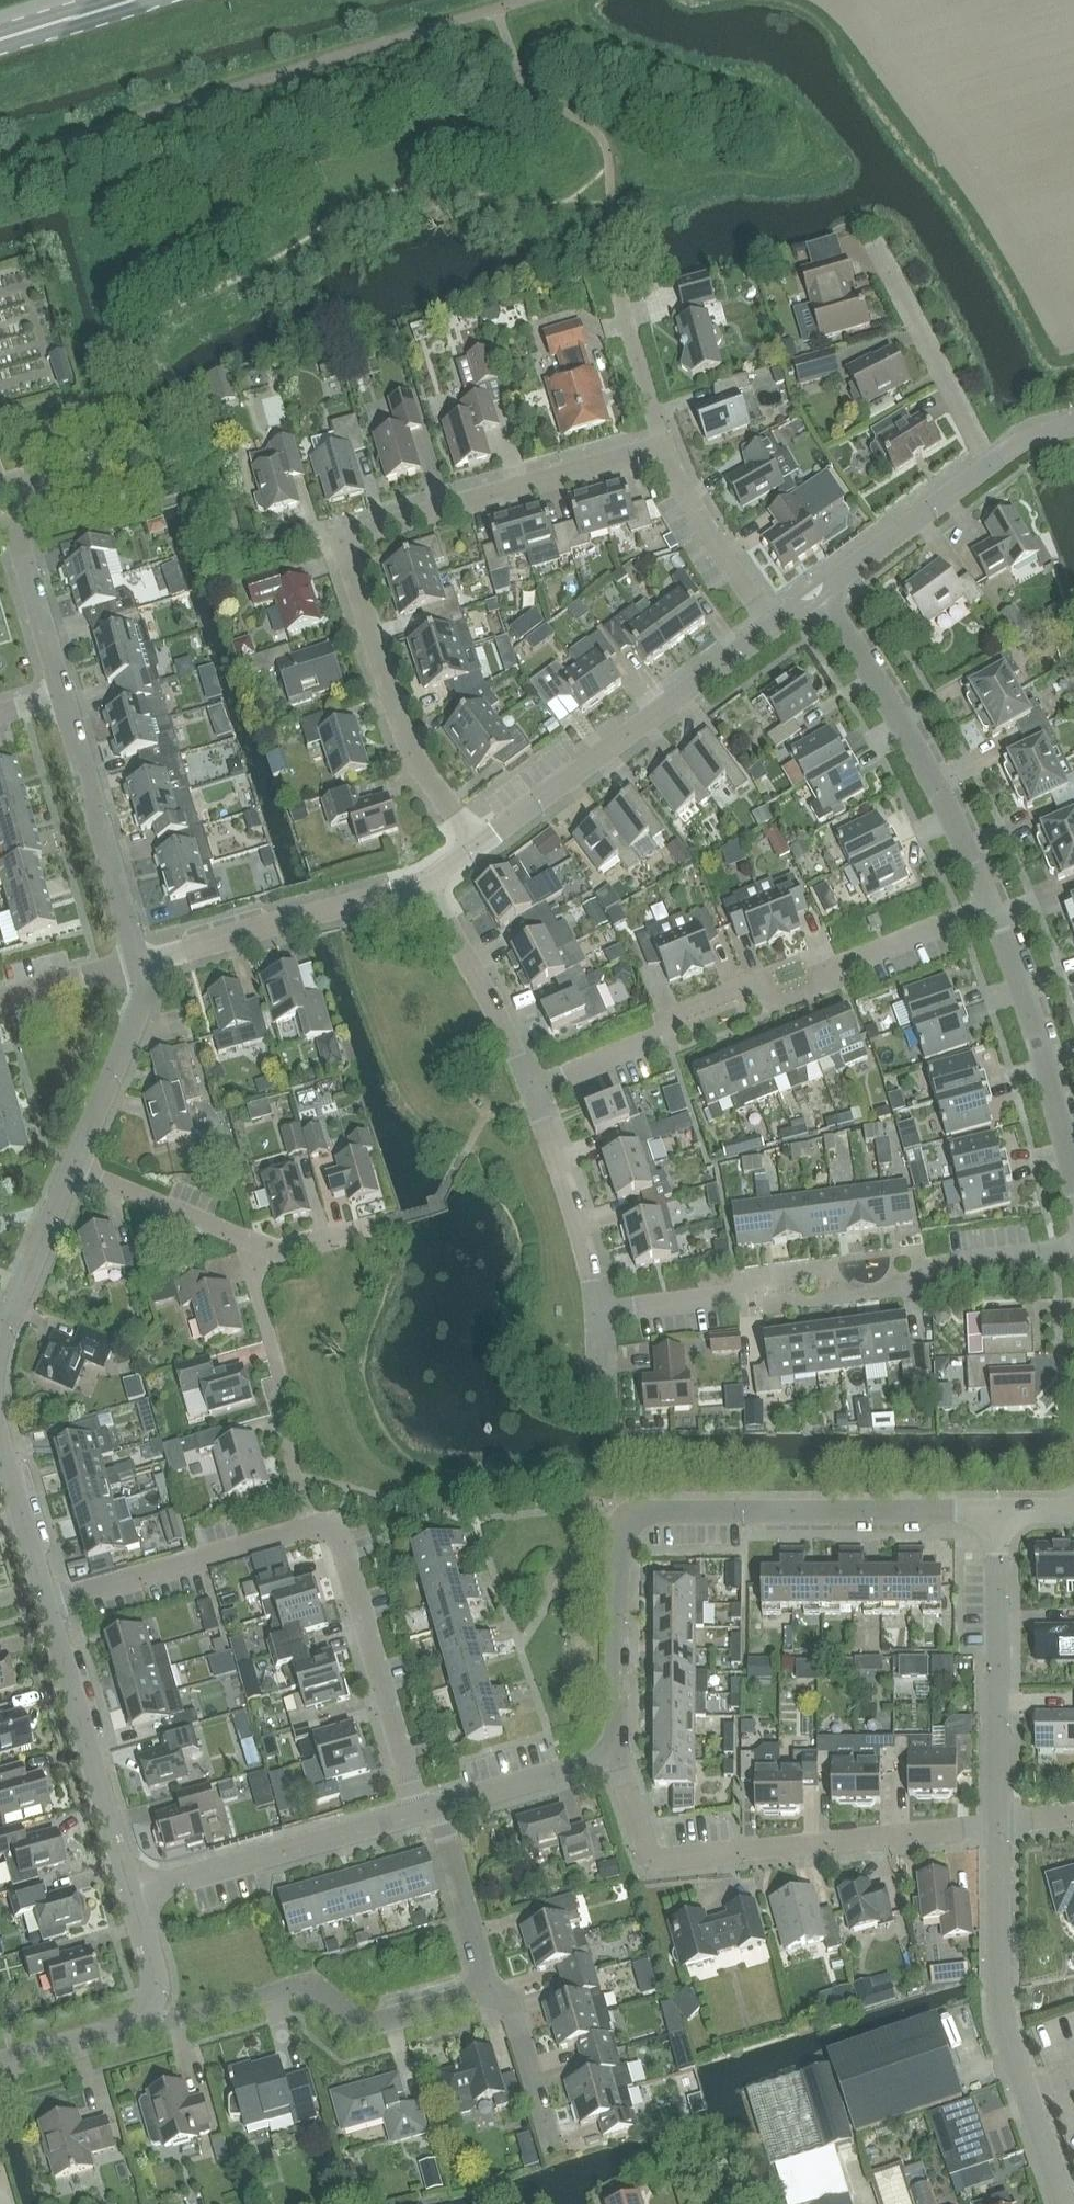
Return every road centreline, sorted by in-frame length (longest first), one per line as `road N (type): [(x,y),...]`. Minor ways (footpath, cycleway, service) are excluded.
road 1 (residential): [(660,453),(358,532),(350,541),(346,552),(413,757),(476,846)]
road 2 (residential): [(611,1755),(619,1728),(626,1520),(653,1508),(999,1508)]
road 3 (residential): [(419,1812),(334,1532),(305,1528),(46,1603)]
road 4 (residential): [(531,1089),(667,1036),(682,1013),(749,986),(785,1000),(829,981),(844,964),(991,905)]
road 5 (residential): [(595,1313),(739,1292),(785,1305),(894,1290),(925,1269),(1073,1247)]
road 6 (residential): [(1001,1821),(659,1856),(611,1755)]
road 7 (residential): [(1066,2203),(1003,2007),(1001,1821)]
road 8 (residential): [(476,846),(773,626)]
road 9 (residential): [(141,2018),(174,2018),(312,1984),(370,2027),(487,1993)]
road 10 (residential): [(991,905),(928,769),(822,605)]
road 11 (residential): [(1001,1821),(999,1508)]
road 12 (residential): [(131,1895),(46,1603)]
road 13 (residential): [(131,1895),(419,1812)]
road 14 (residential): [(141,966),(423,882)]
road 15 (residential): [(1073,1180),(991,905)]
road 16 (residential): [(141,966),(62,695)]
road 17 (residential): [(991,465),(874,243)]
road 18 (residential): [(531,1089),(423,882)]
road 19 (residential): [(595,1313),(571,1205),(531,1089)]
road 20 (residential): [(822,605),(833,581),(991,465)]
road 21 (residential): [(74,1167),(145,1003),(141,966)]
road 22 (residential): [(259,1257),(237,1235),(74,1167)]
road 23 (residential): [(773,626),(660,453)]
road 24 (residential): [(0,1346),(74,1167)]
road 25 (residential): [(487,1993),(437,1808)]
road 26 (residential): [(437,1808),(611,1755)]
road 27 (residential): [(46,1603),(0,1429)]
road 28 (residential): [(62,695),(13,527)]
road 29 (residential): [(555,2143),(505,2007),(487,1993)]
road 30 (residential): [(0,2067),(125,2030),(141,2018)]
road 31 (residential): [(660,453),(623,311)]
road 32 (secondary): [(140,0),(0,42)]
road 33 (residential): [(0,1000),(141,966)]
road 34 (residential): [(141,2018),(157,1982),(131,1895)]
road 35 (residential): [(259,1257),(255,1288),(280,1375)]

